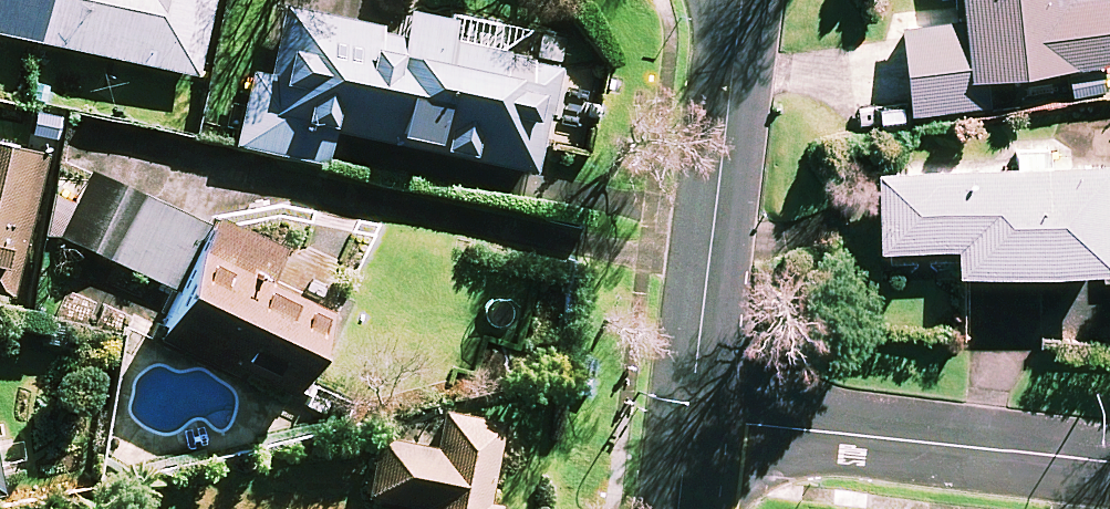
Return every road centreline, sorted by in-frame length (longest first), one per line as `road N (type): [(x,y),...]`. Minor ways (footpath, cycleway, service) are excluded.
road 1 (residential): [(1109,469),(689,417)]
road 2 (residential): [(745,0),(689,417)]

